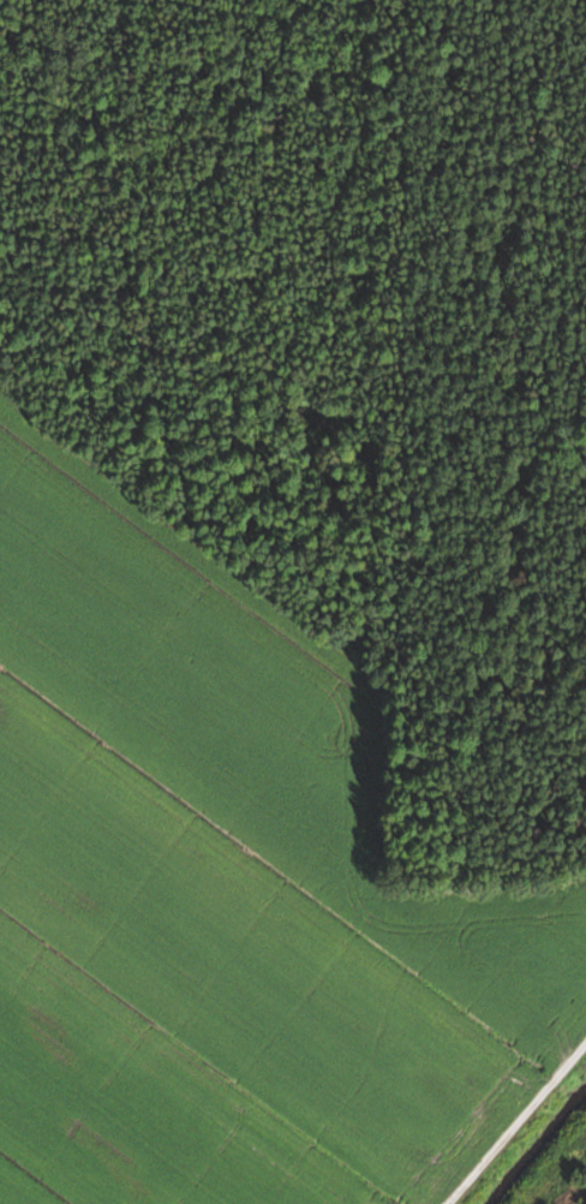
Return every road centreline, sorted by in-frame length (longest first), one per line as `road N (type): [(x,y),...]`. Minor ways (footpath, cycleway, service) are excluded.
road 1 (residential): [(442,1203),(585,1038)]

